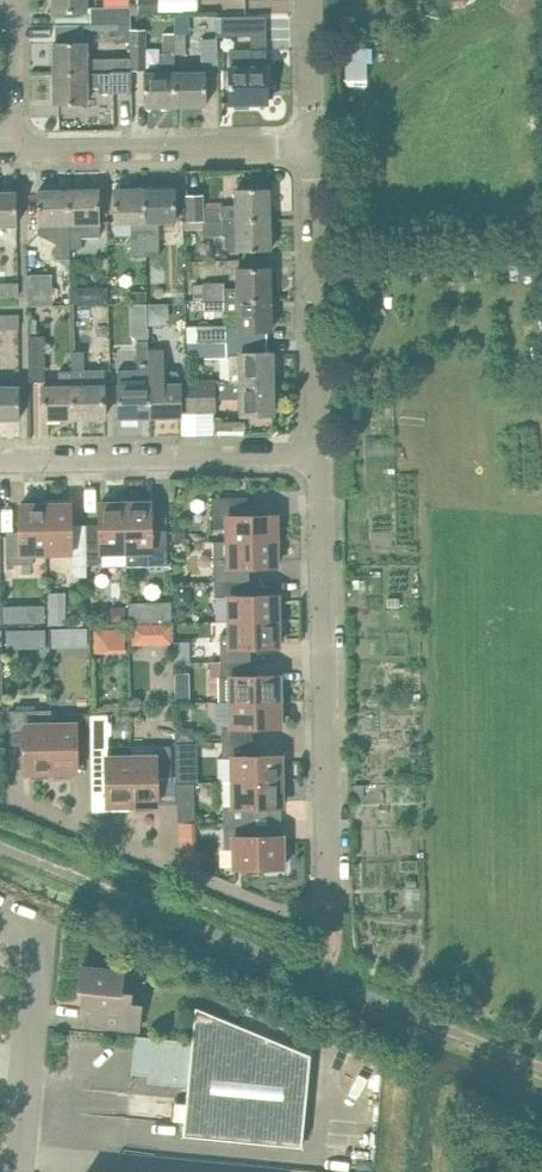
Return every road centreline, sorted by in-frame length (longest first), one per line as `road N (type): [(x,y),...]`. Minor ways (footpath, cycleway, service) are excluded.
road 1 (residential): [(321,454),(331,882),(321,906),(278,911),(9,799)]
road 2 (residential): [(0,459),(321,454)]
road 3 (residential): [(314,146),(321,454)]
road 4 (residential): [(12,153),(314,146)]
road 5 (unclassified): [(0,919),(33,938),(36,964),(17,1171)]
road 6 (residential): [(10,0),(12,153)]
road 7 (residential): [(311,0),(314,146)]

